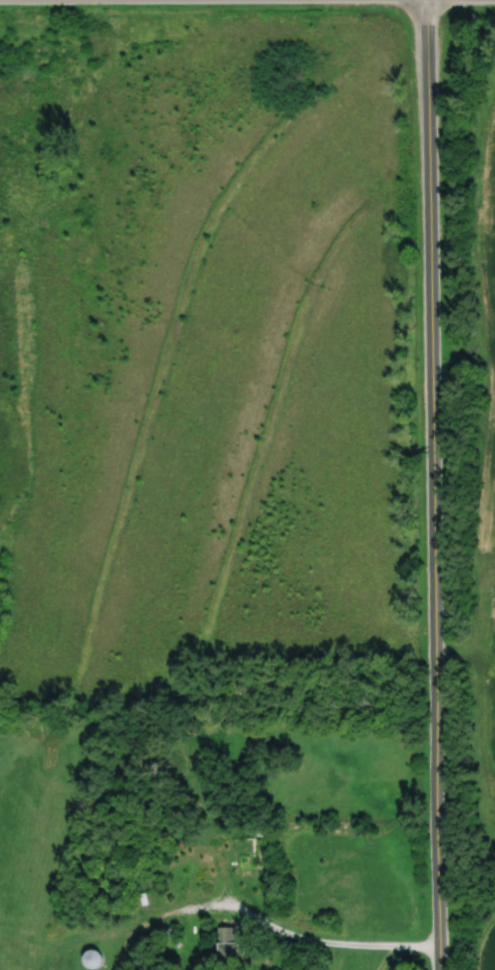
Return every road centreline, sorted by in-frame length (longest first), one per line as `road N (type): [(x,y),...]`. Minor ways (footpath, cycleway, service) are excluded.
road 1 (tertiary): [(427,0),(440,969)]

